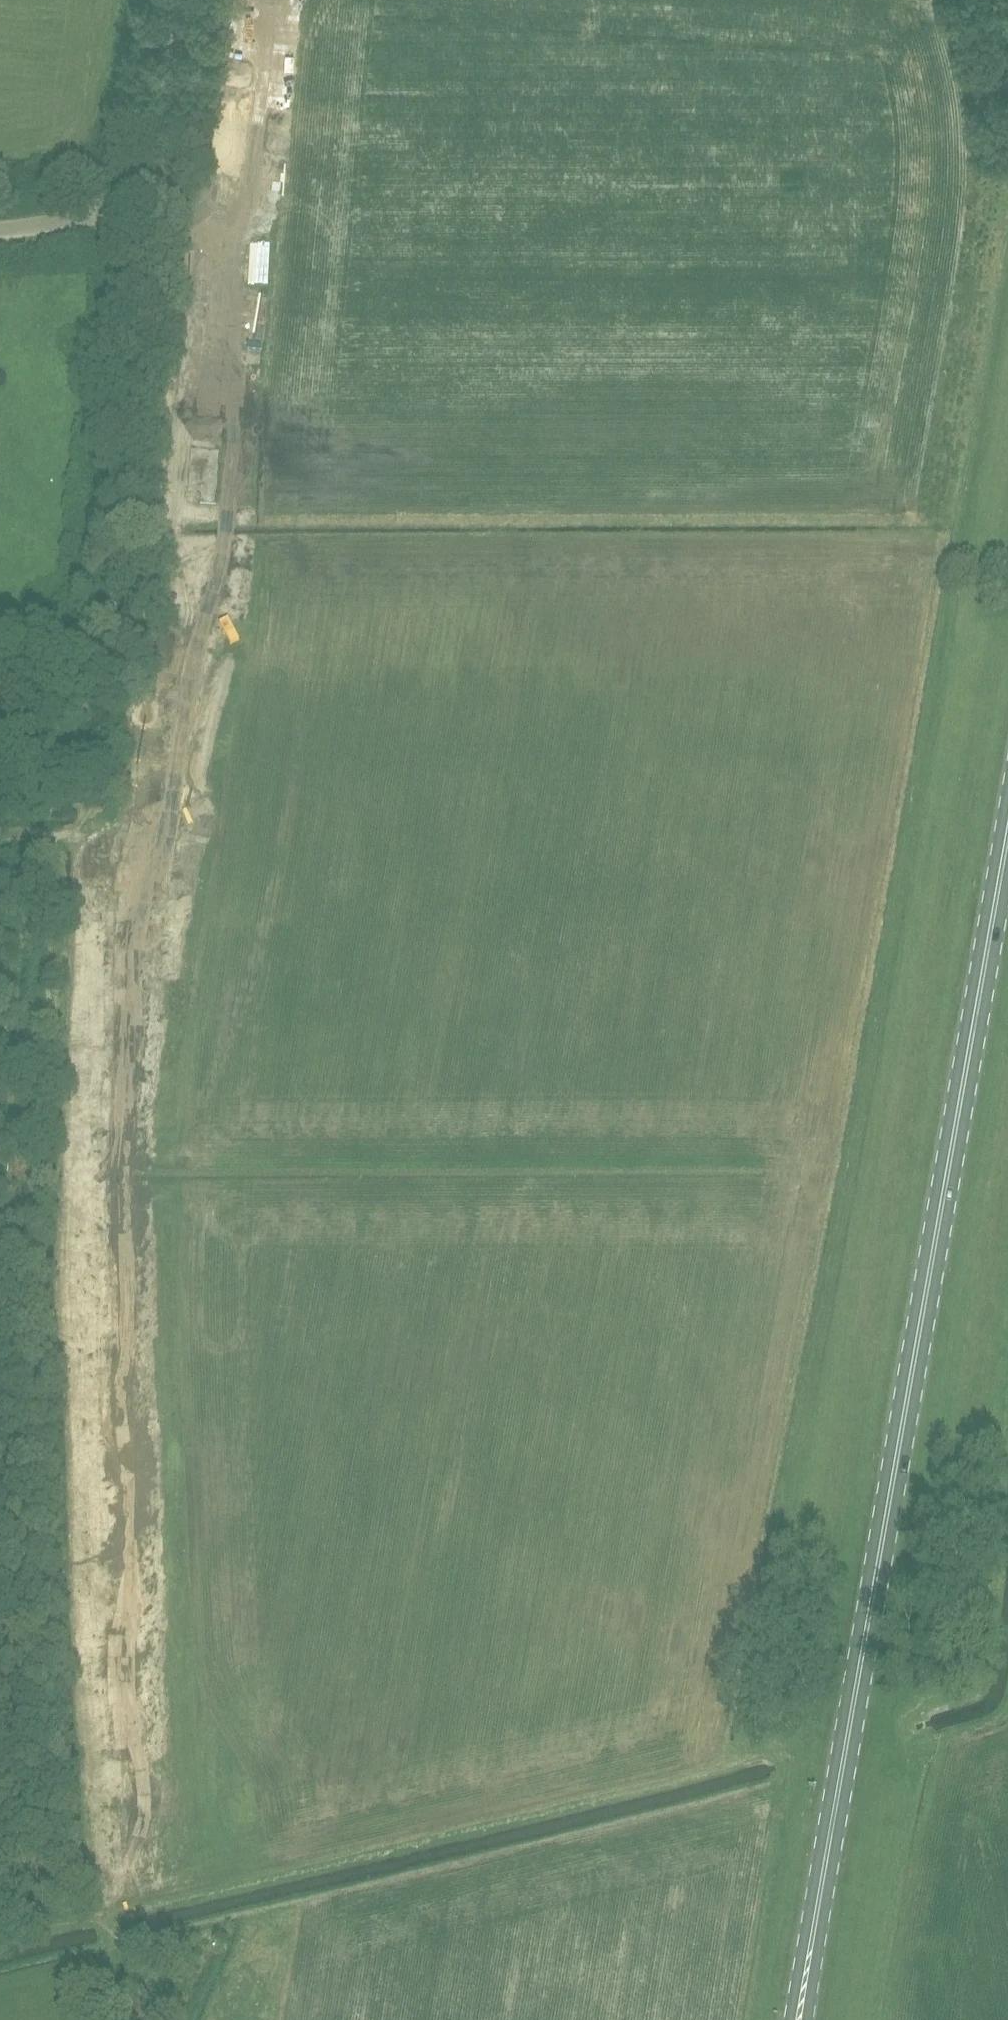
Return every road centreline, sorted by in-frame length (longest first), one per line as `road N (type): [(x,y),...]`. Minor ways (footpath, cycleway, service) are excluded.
road 1 (primary): [(798,2019),(1007,825)]
road 2 (unclassified): [(0,230),(67,219),(129,179),(160,121),(181,0)]

